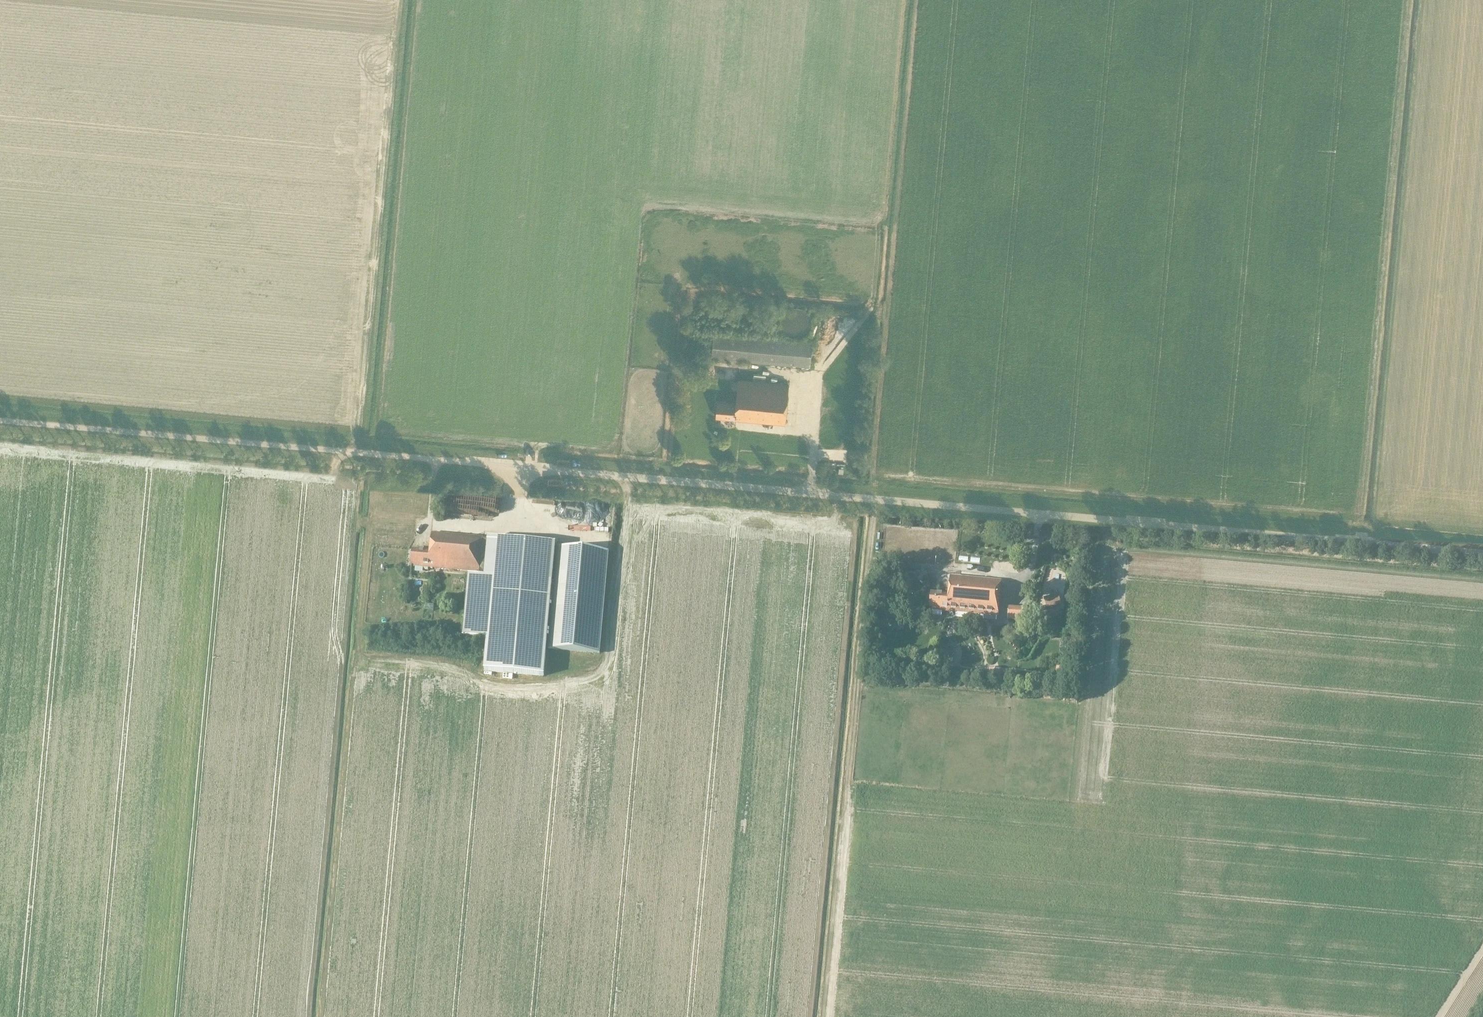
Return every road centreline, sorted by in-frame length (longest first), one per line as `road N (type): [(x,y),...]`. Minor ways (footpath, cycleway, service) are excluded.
road 1 (unclassified): [(1482,556),(0,422)]
road 2 (track): [(829,1016),(873,499)]

